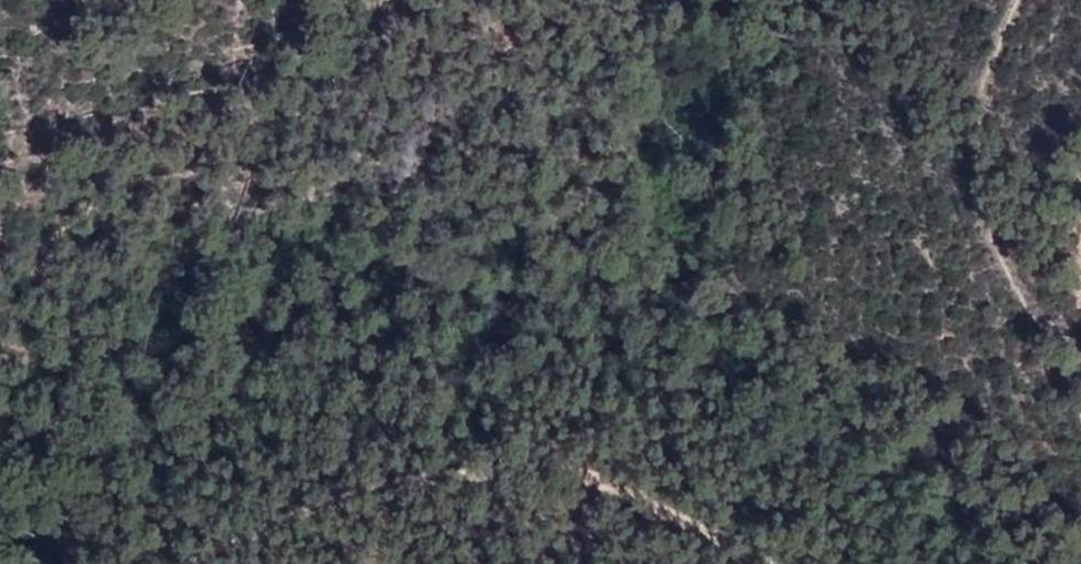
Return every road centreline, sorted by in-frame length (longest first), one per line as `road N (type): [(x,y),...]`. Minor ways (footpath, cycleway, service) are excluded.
road 1 (track): [(792,563),(575,467),(434,385)]
road 2 (track): [(1080,360),(1005,244),(973,101),(1008,0)]

